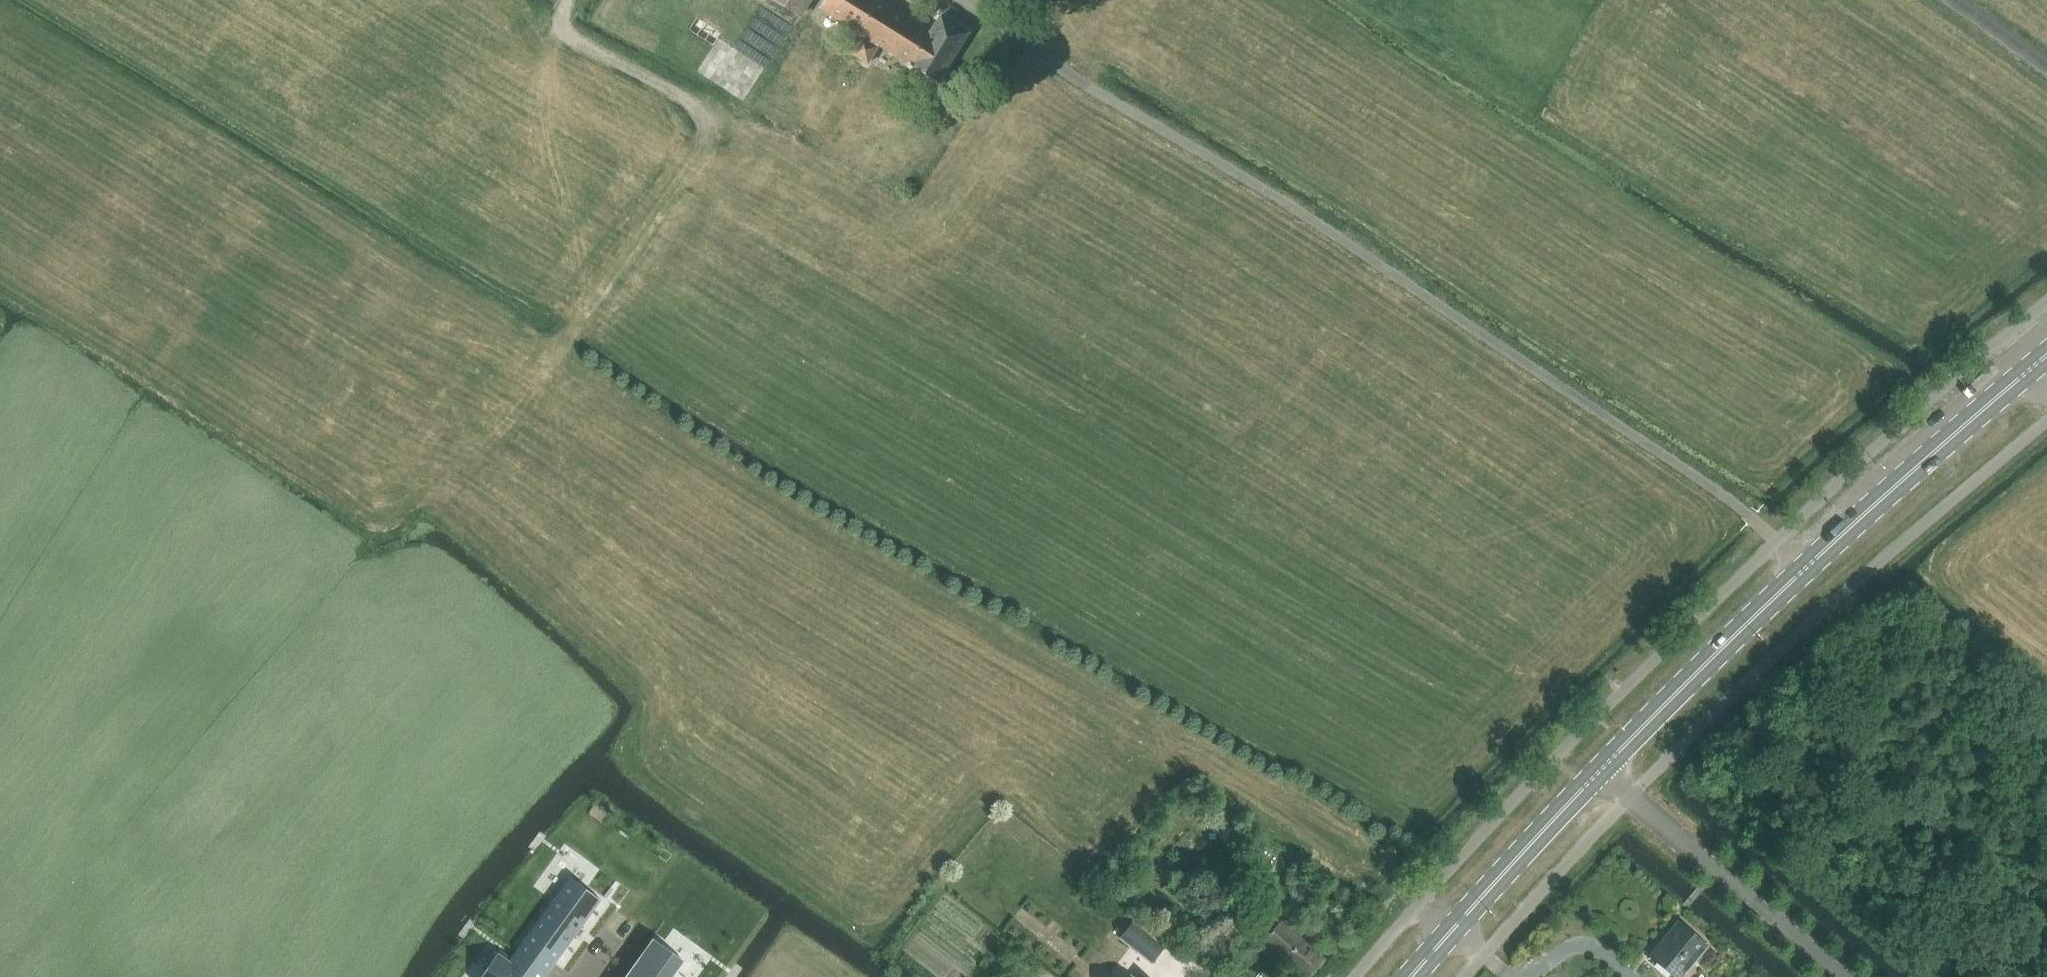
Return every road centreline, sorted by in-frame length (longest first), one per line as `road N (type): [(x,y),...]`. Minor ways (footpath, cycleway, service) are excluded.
road 1 (secondary): [(1602,768),(1806,567),(2046,356)]
road 2 (track): [(566,0),(560,26),(568,35),(712,122),(711,138),(569,350)]
road 3 (residential): [(1847,976),(1602,768)]
road 4 (secondary): [(1489,888),(1602,768)]

